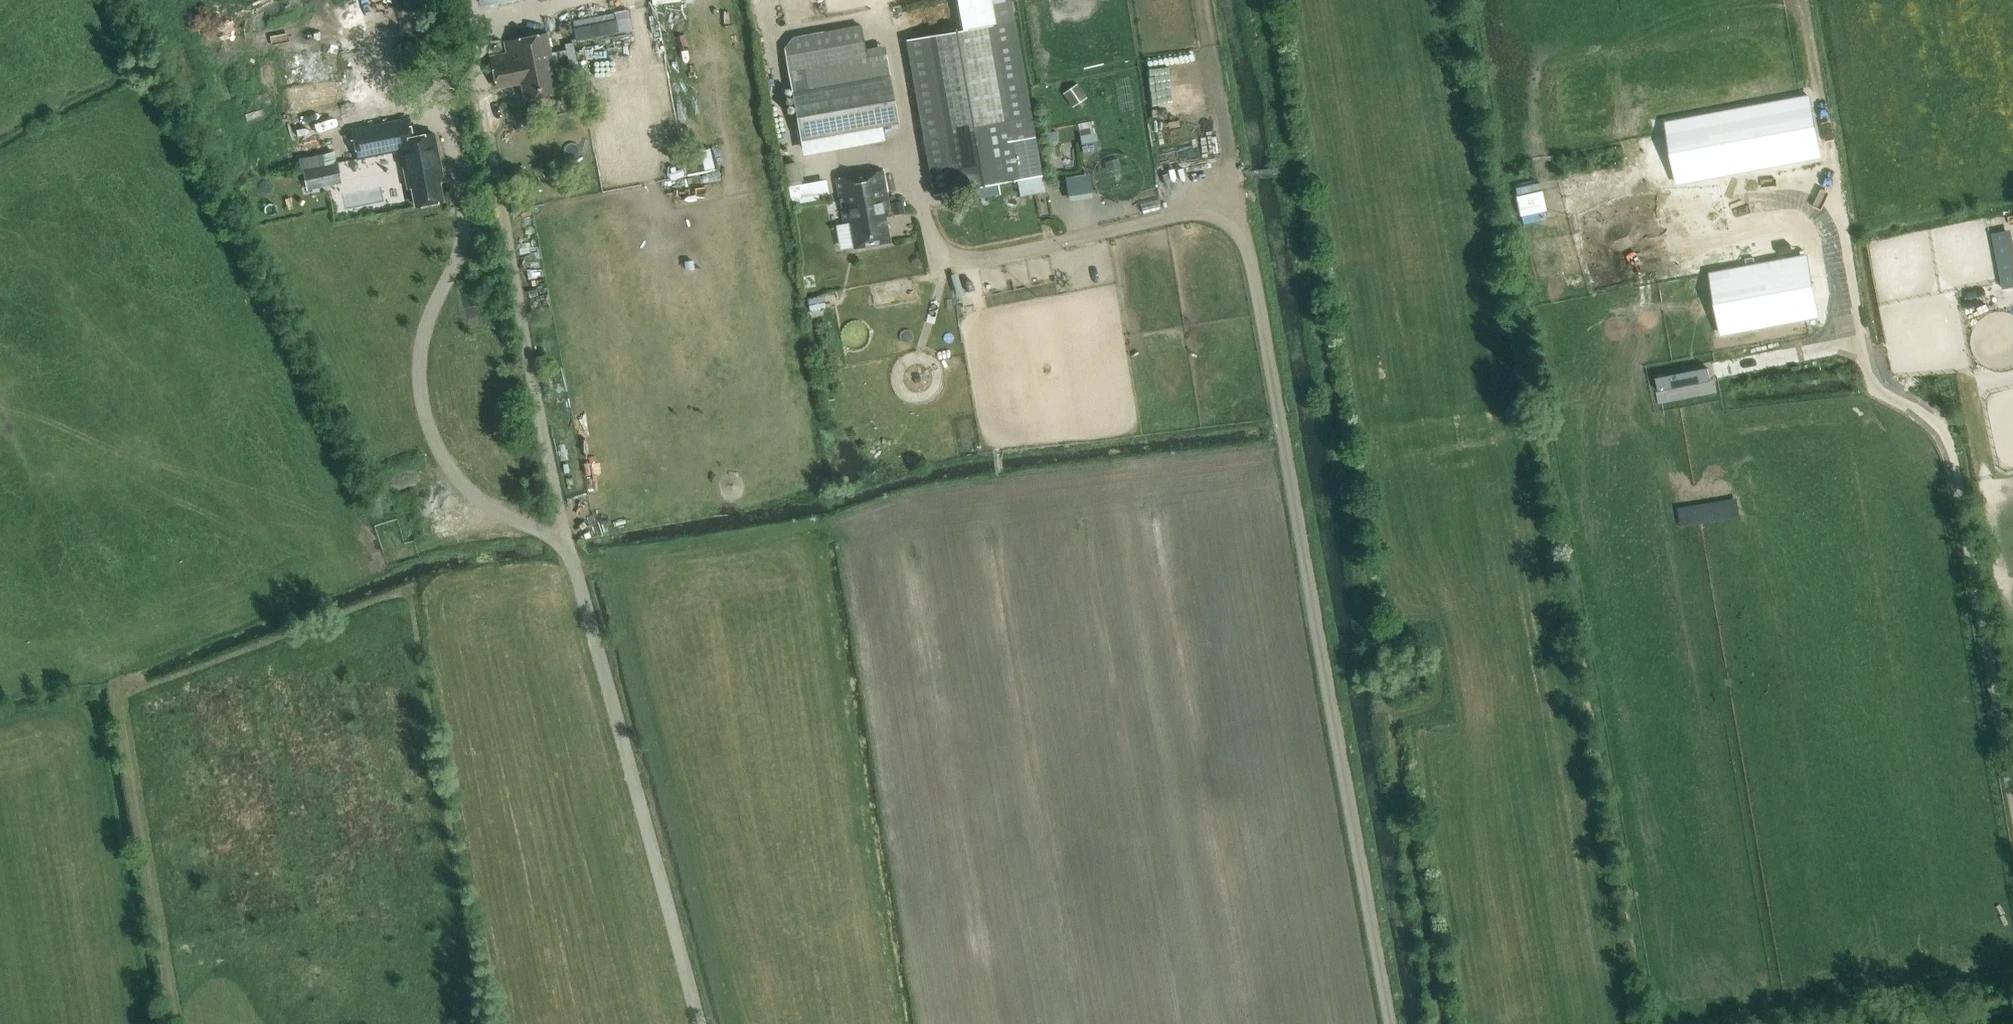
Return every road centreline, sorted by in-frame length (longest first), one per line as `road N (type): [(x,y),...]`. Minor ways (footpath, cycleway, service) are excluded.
road 1 (track): [(488,135),(563,537),(709,1023)]
road 2 (unclassified): [(2012,782),(1952,443),(1940,414),(1871,379)]

